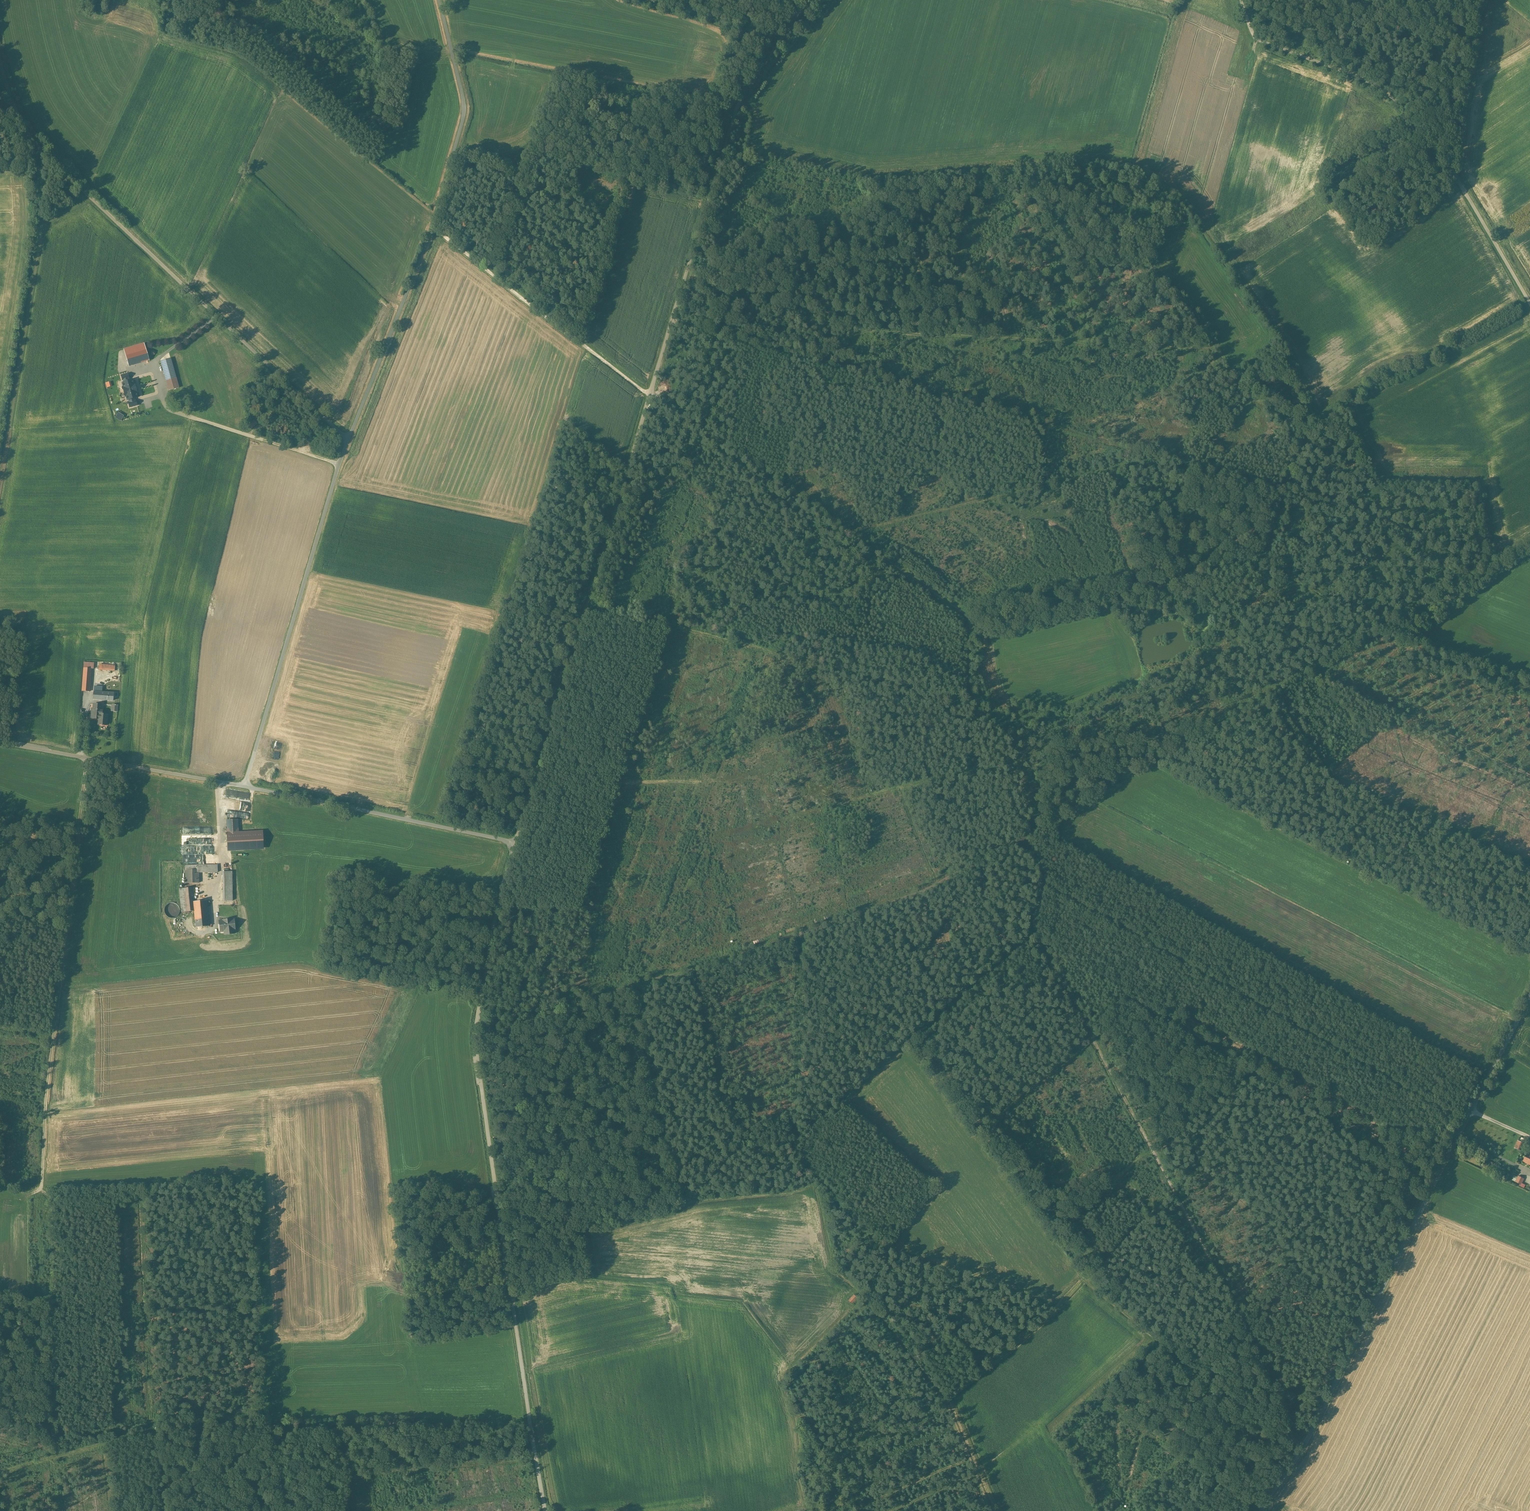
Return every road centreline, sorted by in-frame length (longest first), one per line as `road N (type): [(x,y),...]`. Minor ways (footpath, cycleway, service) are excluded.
road 1 (track): [(431,228),(645,391),(973,621),(971,695),(1045,885)]
road 2 (unclassified): [(516,842),(731,115),(805,0)]
road 3 (unclassified): [(545,1510),(476,1048),(516,842)]
road 4 (track): [(1045,885),(1035,927),(1270,1371),(1302,1449)]
road 5 (unclassified): [(1262,1510),(1323,1410),(1529,999)]
road 6 (unclassified): [(348,440),(49,159),(22,120),(0,58)]
road 7 (unclassified): [(439,0),(463,113),(431,228),(348,440)]
road 8 (track): [(87,758),(47,1087),(43,1180),(31,1190)]
road 9 (unclassified): [(1240,0),(1258,41),(1362,78),(1415,119),(1529,304)]
road 10 (unclassified): [(348,440),(245,786)]
road 11 (unclassified): [(516,842),(245,786)]
road 12 (unclassified): [(245,786),(0,742)]

